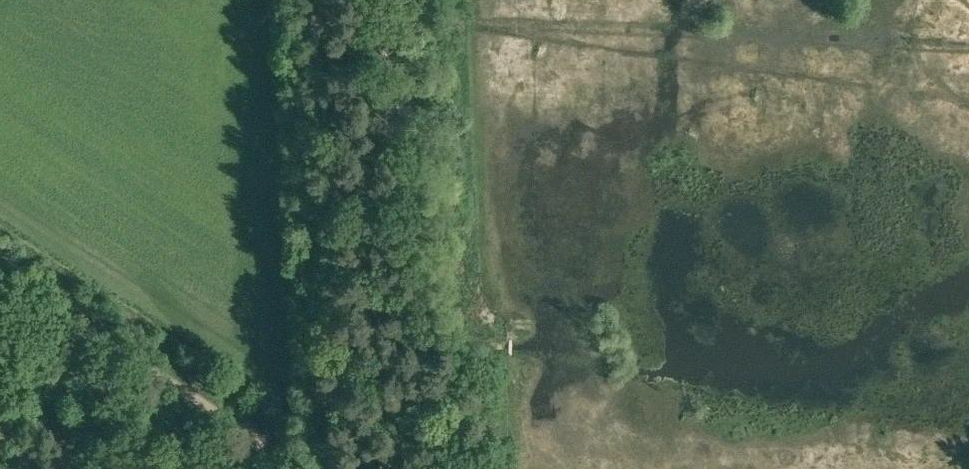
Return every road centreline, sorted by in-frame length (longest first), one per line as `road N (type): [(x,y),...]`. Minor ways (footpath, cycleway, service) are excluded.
road 1 (track): [(305,439),(291,0)]
road 2 (unclassified): [(288,468),(0,278)]

